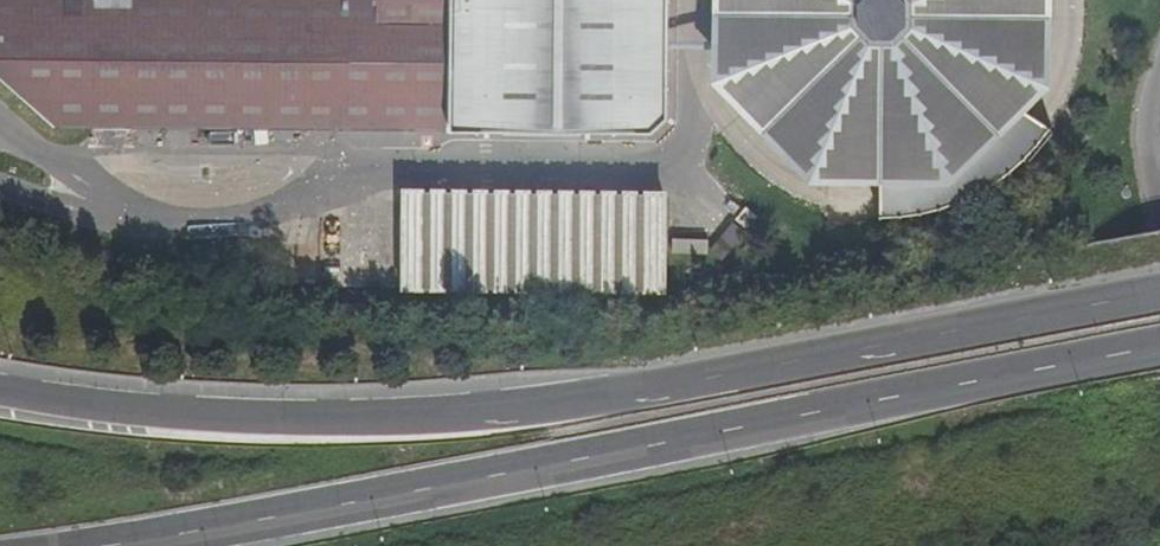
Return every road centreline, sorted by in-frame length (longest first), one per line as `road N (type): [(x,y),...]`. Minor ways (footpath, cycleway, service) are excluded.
road 1 (trunk): [(1159,293),(521,410),(276,420),(0,394)]
road 2 (trunk): [(110,545),(1159,347)]

